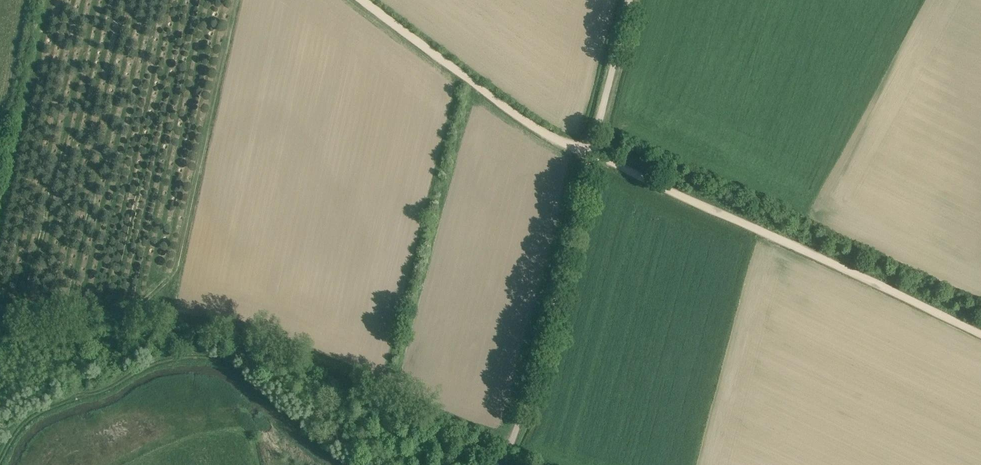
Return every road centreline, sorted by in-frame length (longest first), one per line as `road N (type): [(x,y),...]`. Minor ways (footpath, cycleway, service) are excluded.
road 1 (track): [(368,0),(531,122),(980,331)]
road 2 (unclassified): [(505,464),(631,0)]
road 3 (track): [(350,464),(259,384),(214,361),(187,359),(52,410),(29,423),(1,464)]

